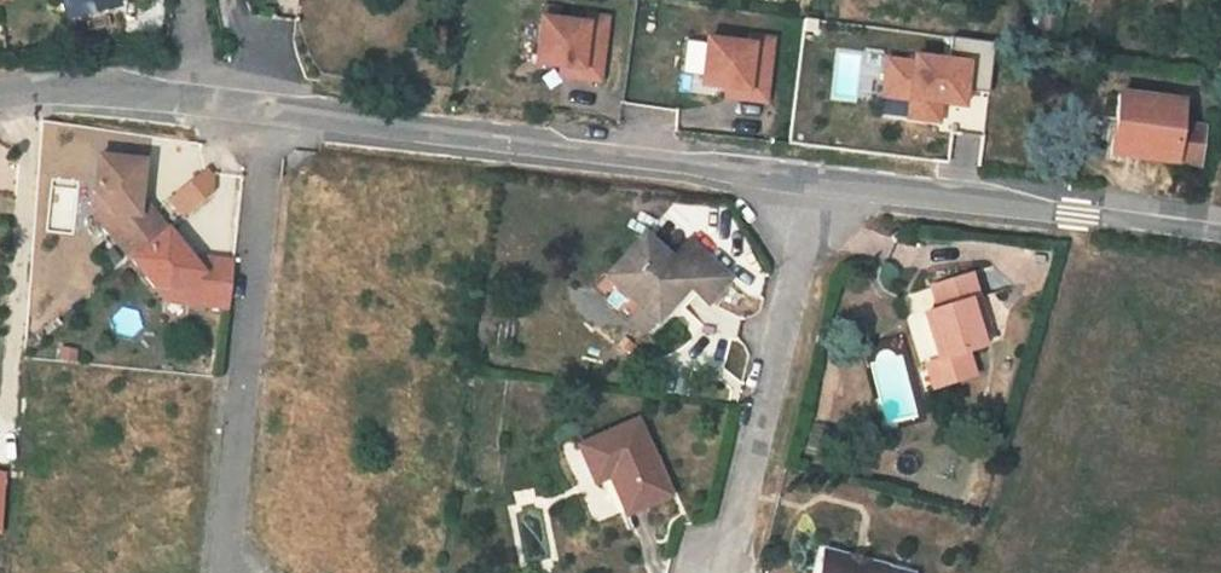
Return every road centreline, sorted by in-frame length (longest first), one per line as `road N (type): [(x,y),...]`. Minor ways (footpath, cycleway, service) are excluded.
road 1 (unclassified): [(808,186),(255,119)]
road 2 (residential): [(216,572),(255,119)]
road 3 (unclassified): [(1220,236),(808,186)]
road 4 (residential): [(712,572),(808,186)]
road 5 (unclassified): [(190,112),(0,109)]

